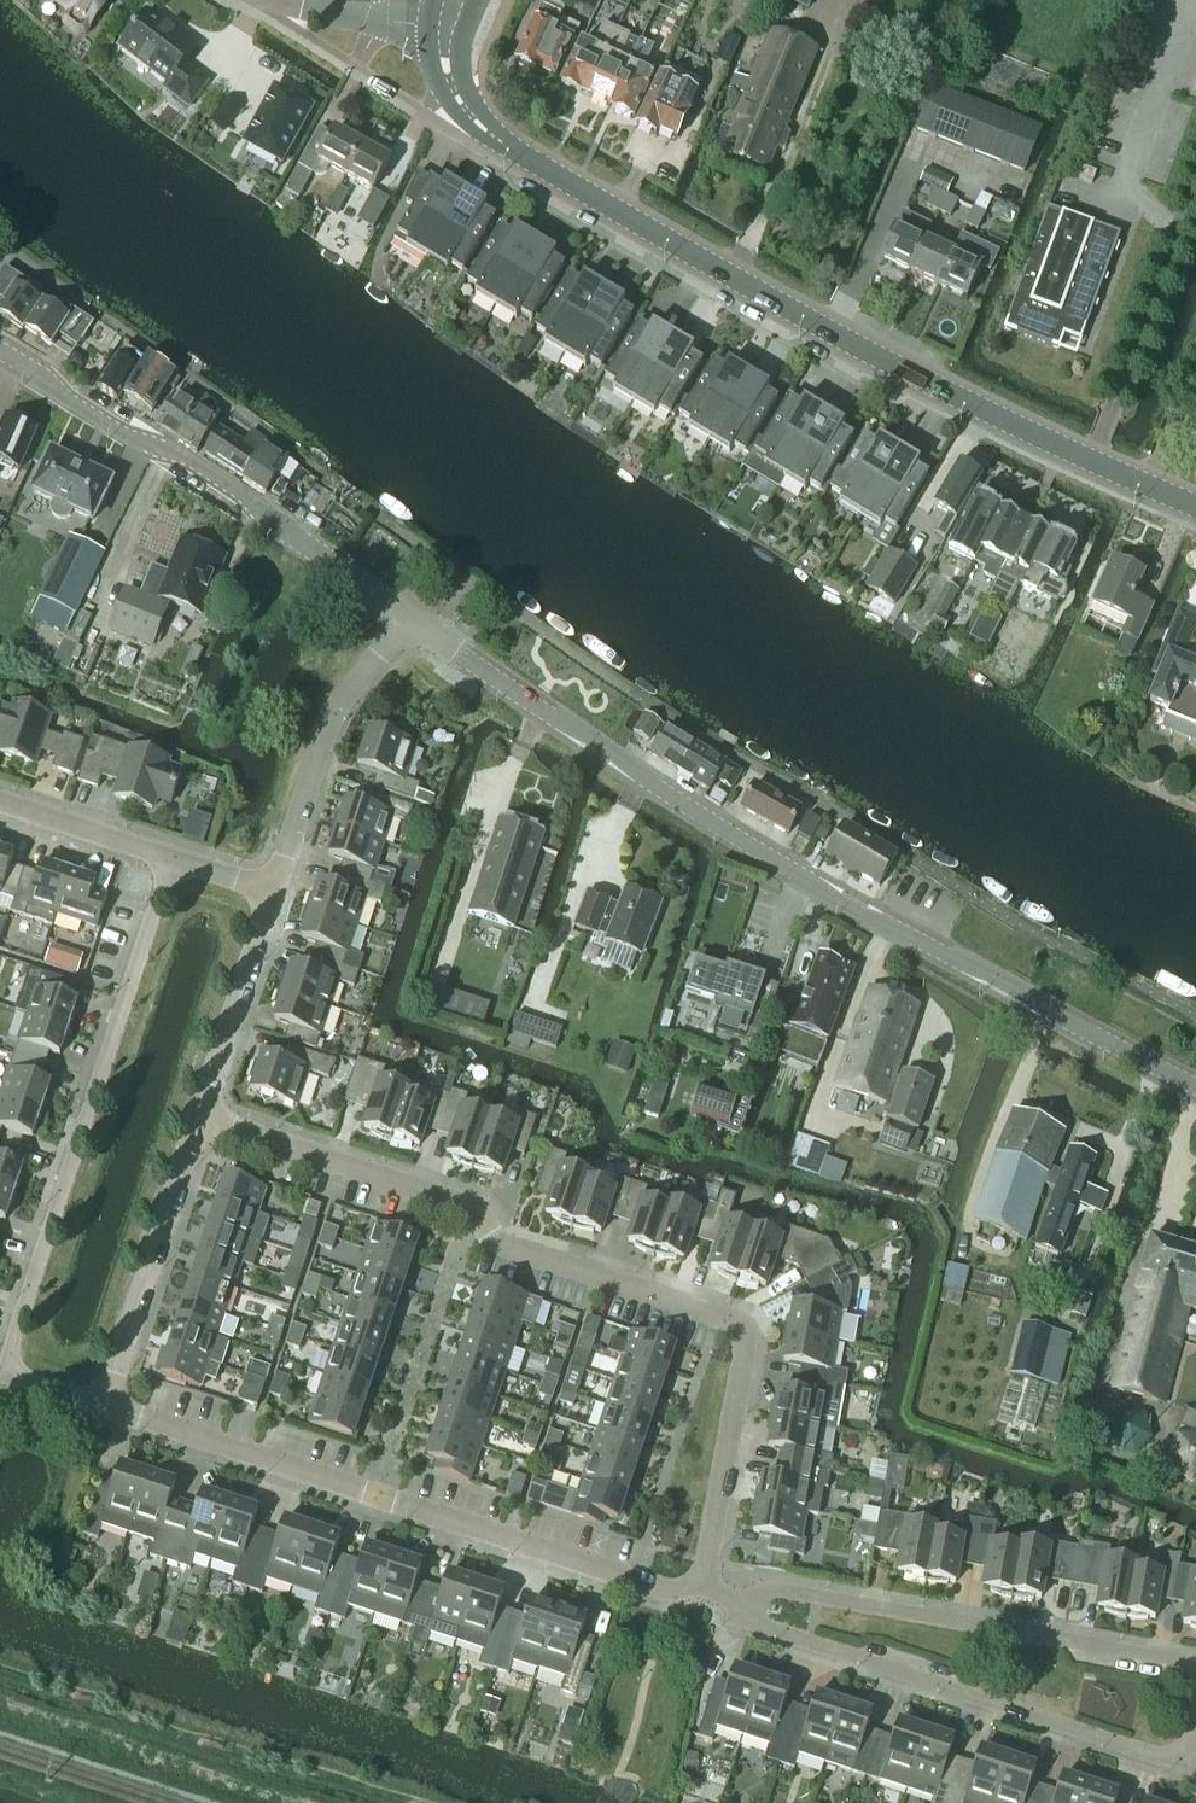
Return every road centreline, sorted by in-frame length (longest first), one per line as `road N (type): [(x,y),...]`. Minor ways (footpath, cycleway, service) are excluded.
road 1 (tertiary): [(1195,1090),(756,847),(403,620)]
road 2 (secondary): [(1195,501),(1083,454),(522,156),(487,133),(455,96),(446,70),(446,27)]
road 3 (residential): [(709,1594),(747,1329),(509,1251),(472,1208),(211,1119)]
road 4 (residential): [(709,1594),(630,1581),(103,1406)]
road 5 (residential): [(3,1374),(169,860)]
road 6 (residential): [(737,1601),(755,1627),(1174,1765),(1195,1757)]
road 7 (tertiary): [(403,620),(223,486),(111,429),(0,355)]
road 8 (residential): [(1195,1666),(774,1590),(737,1601)]
road 9 (residential): [(103,1406),(211,1119)]
road 10 (residential): [(282,896),(338,712),(403,620)]
road 11 (residential): [(211,1119),(282,896)]
road 12 (residential): [(169,860),(0,803)]
road 13 (tertiary): [(281,0),(381,24),(446,27)]

